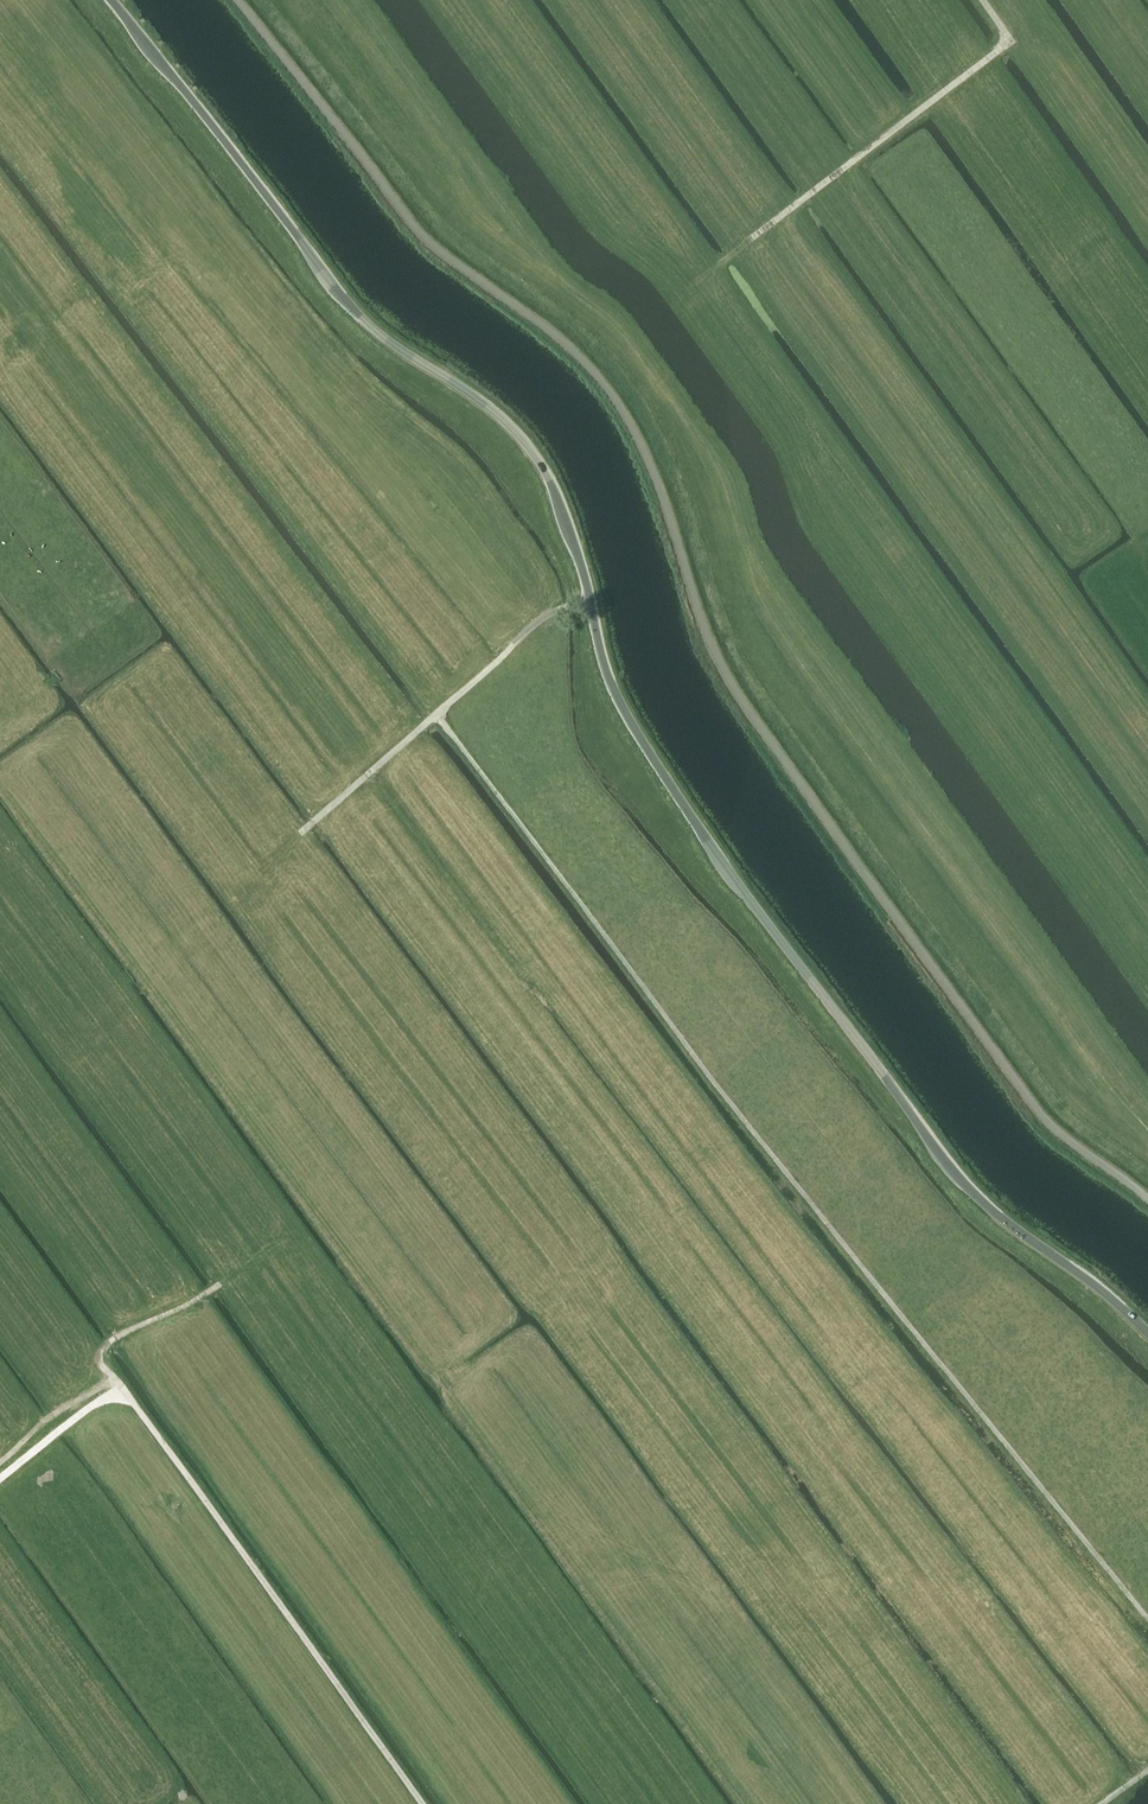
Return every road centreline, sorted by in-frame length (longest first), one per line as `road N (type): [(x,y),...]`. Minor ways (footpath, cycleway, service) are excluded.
road 1 (tertiary): [(1147,1333),(969,1189),(724,863),(611,685),(581,565),(533,452),(494,410),(345,303),(111,0)]
road 2 (unclassified): [(1147,1202),(1044,1122),(732,692),(701,626),(652,469),(599,378),(423,236),(237,0)]
road 3 (track): [(1147,1619),(881,1292),(437,715)]
road 4 (track): [(422,1803),(101,1364),(112,1340),(218,1285)]
road 5 (track): [(982,0),(1011,41),(722,260)]
road 6 (track): [(300,834),(537,623),(591,603)]
road 7 (track): [(0,1480),(122,1388)]

